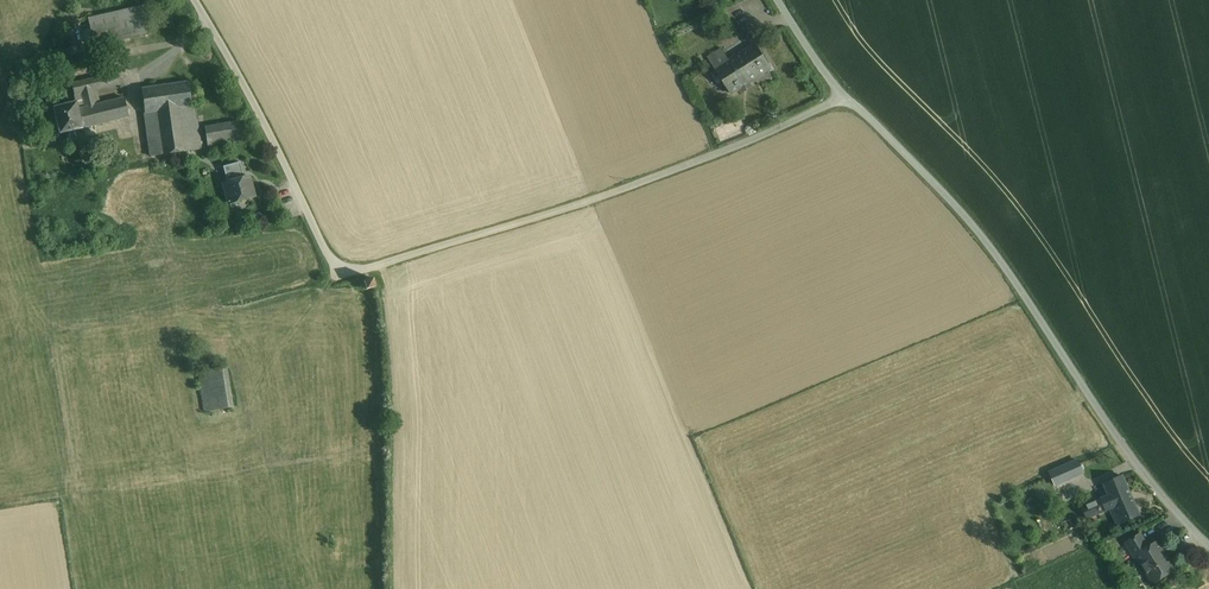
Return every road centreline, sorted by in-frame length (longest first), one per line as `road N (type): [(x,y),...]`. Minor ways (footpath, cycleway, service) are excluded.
road 1 (unclassified): [(193,0),(343,269),(607,195),(843,96)]
road 2 (unclassified): [(843,96),(939,185),(995,251),(1120,442),(1208,545)]

